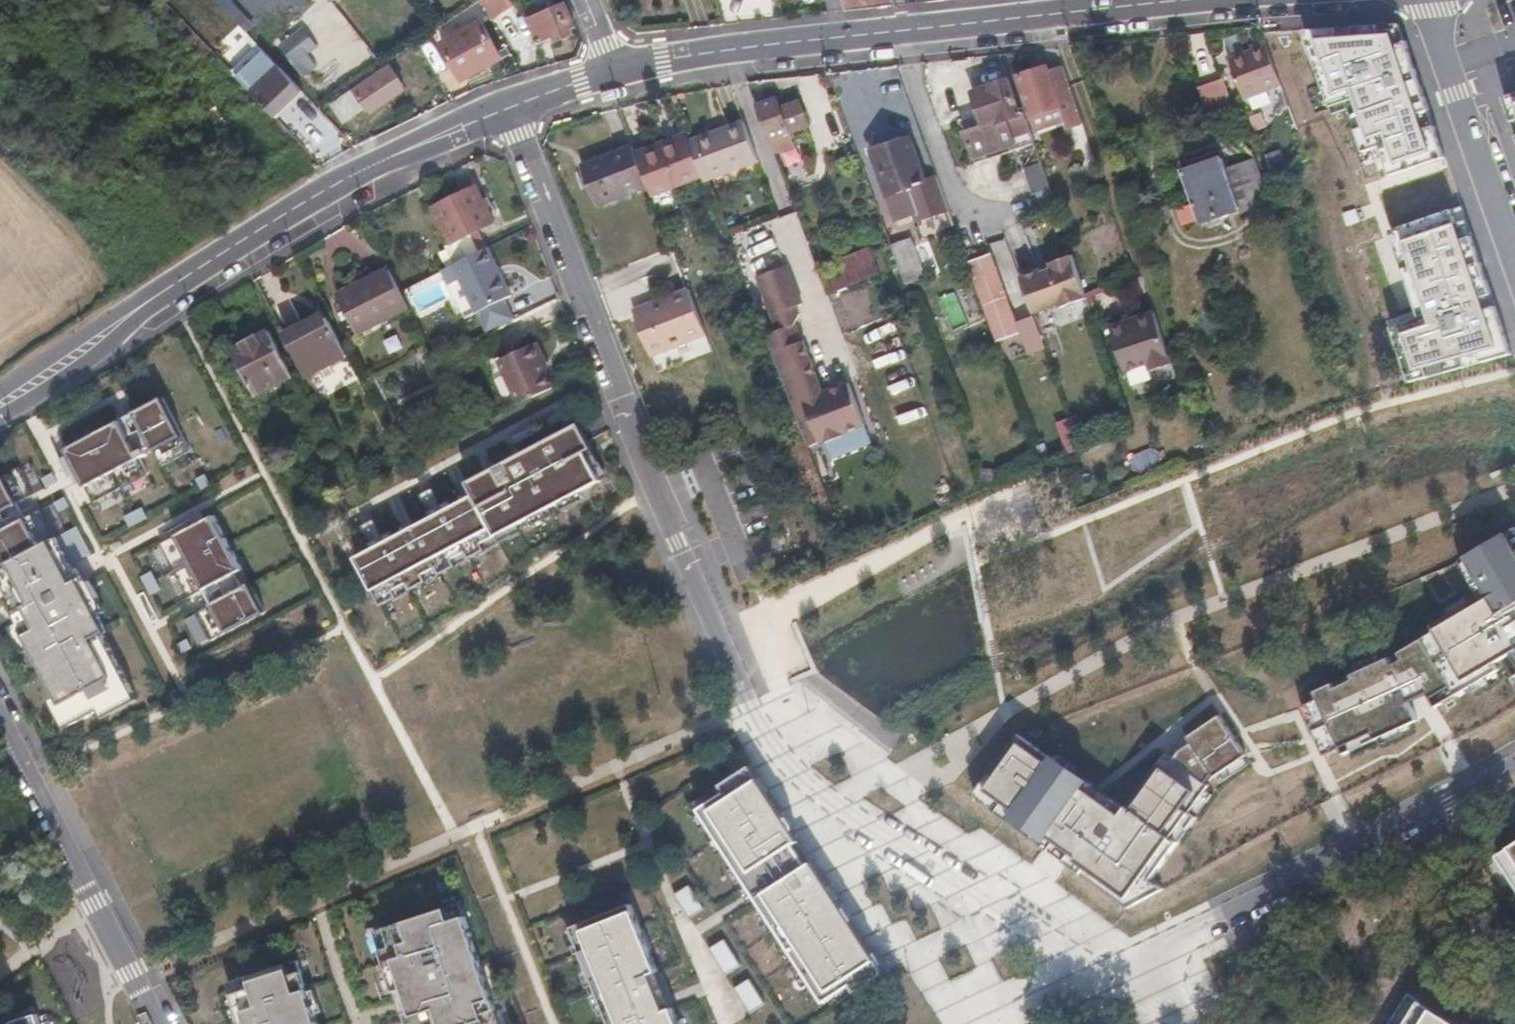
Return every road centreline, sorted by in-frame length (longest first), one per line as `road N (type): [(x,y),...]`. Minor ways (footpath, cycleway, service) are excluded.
road 1 (residential): [(513,103),(652,482),(753,701)]
road 2 (secondary): [(0,403),(335,185),(513,103)]
road 3 (secondary): [(617,77),(1166,0)]
road 4 (residential): [(753,701),(785,762),(841,813),(1120,981)]
road 5 (residential): [(1120,981),(1514,762)]
road 6 (residential): [(0,718),(156,1023)]
road 7 (residential): [(1420,0),(1514,261)]

